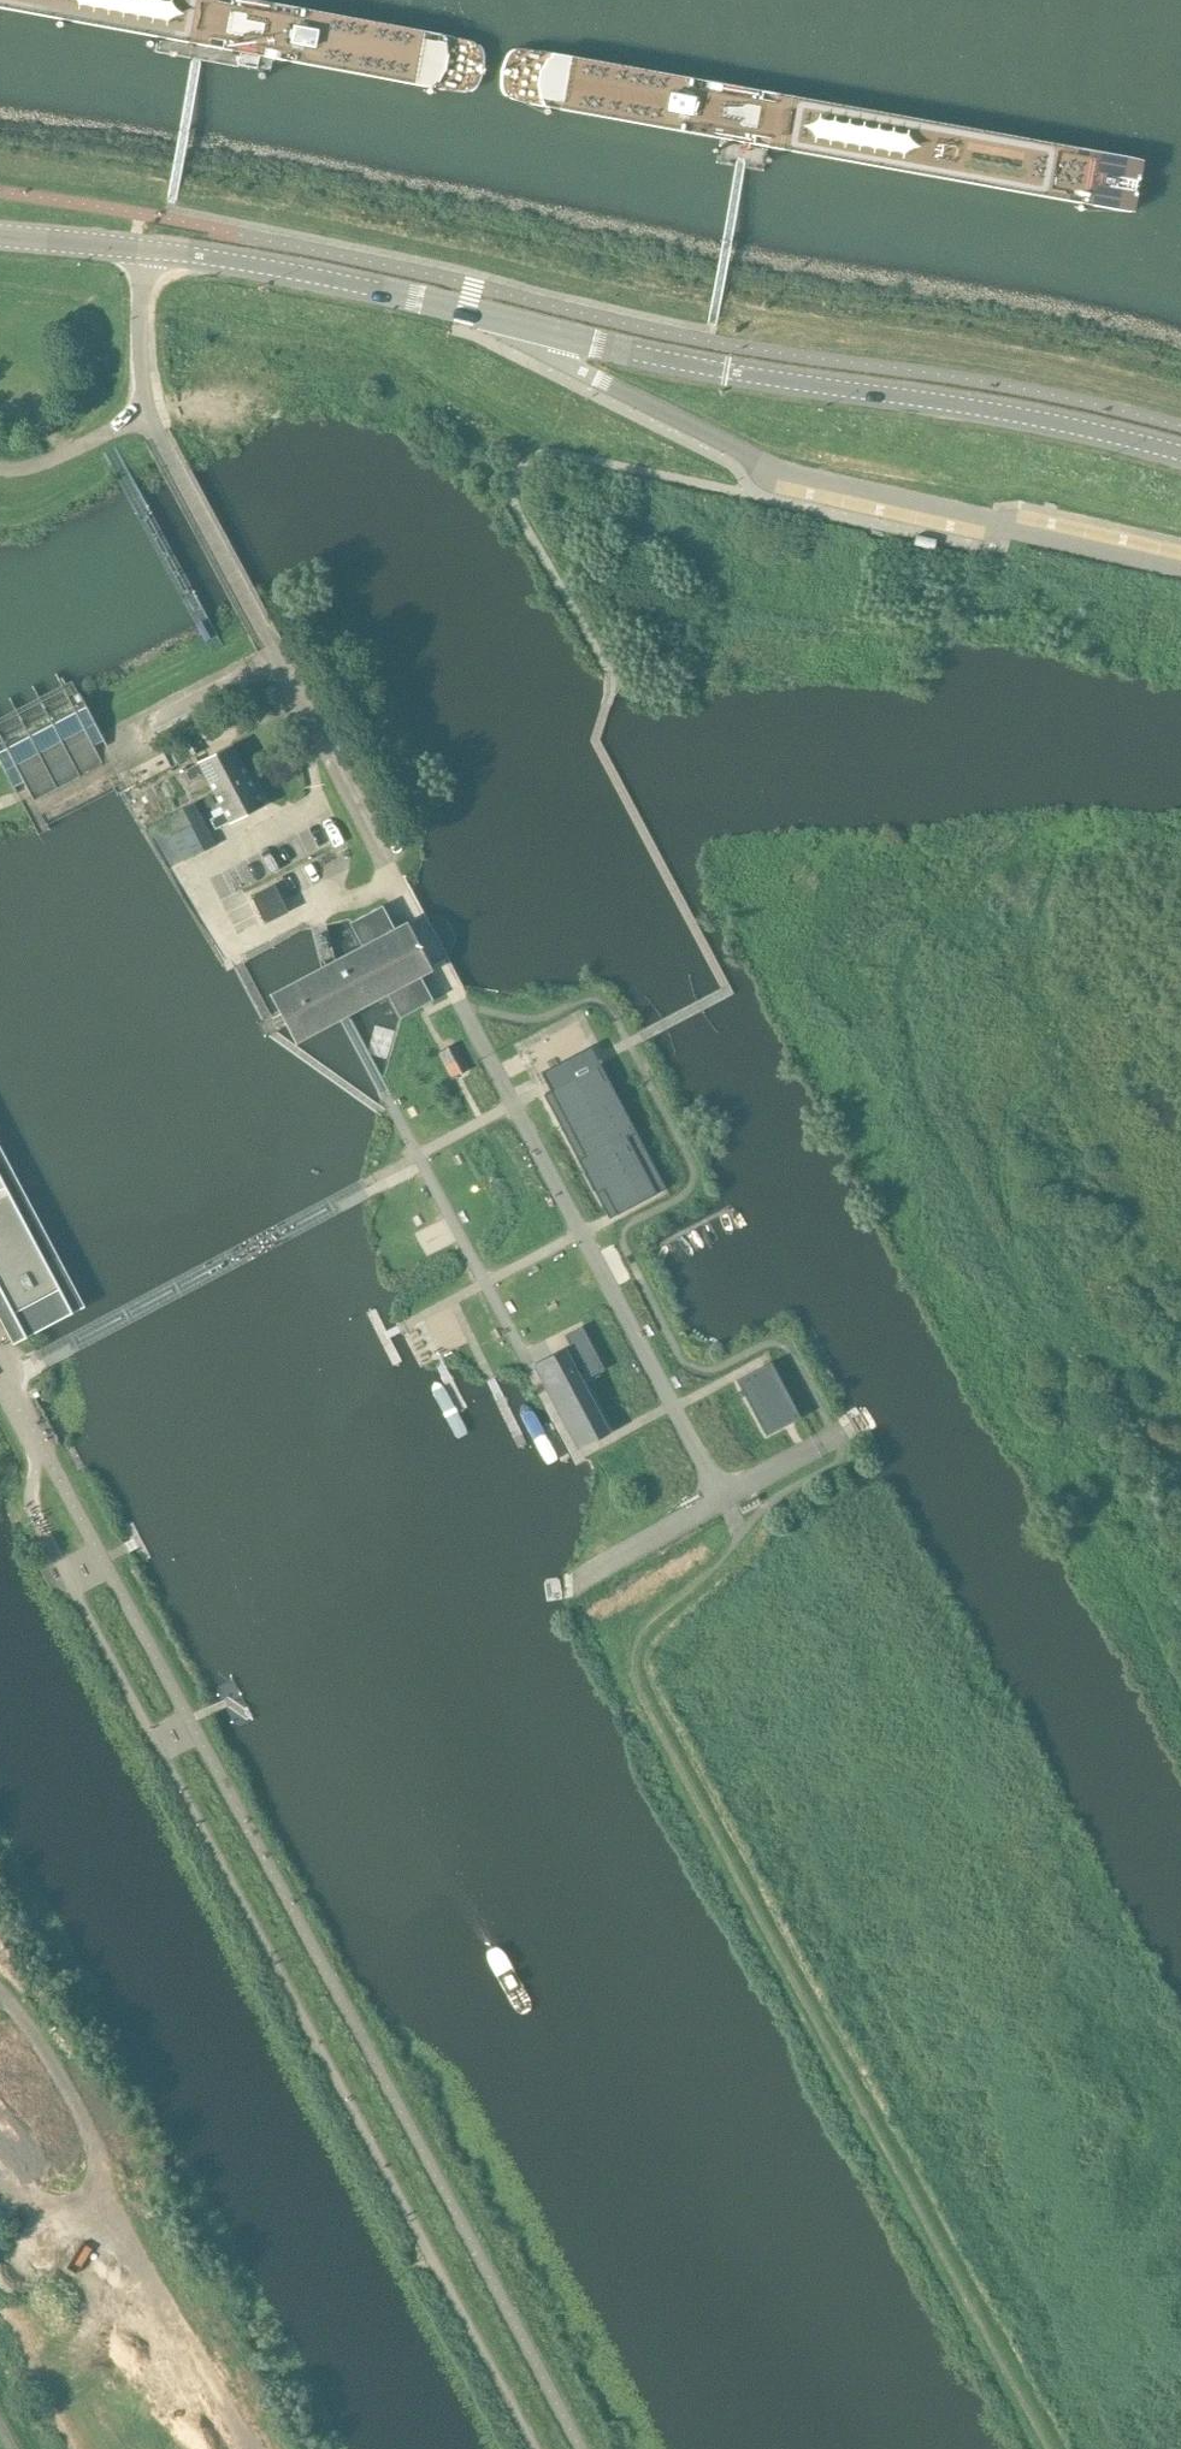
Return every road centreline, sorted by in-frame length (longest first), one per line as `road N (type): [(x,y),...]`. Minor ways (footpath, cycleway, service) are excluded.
road 1 (tertiary): [(1180,453),(1027,416),(726,371),(359,285),(140,250)]
road 2 (tertiary): [(0,236),(140,250)]

